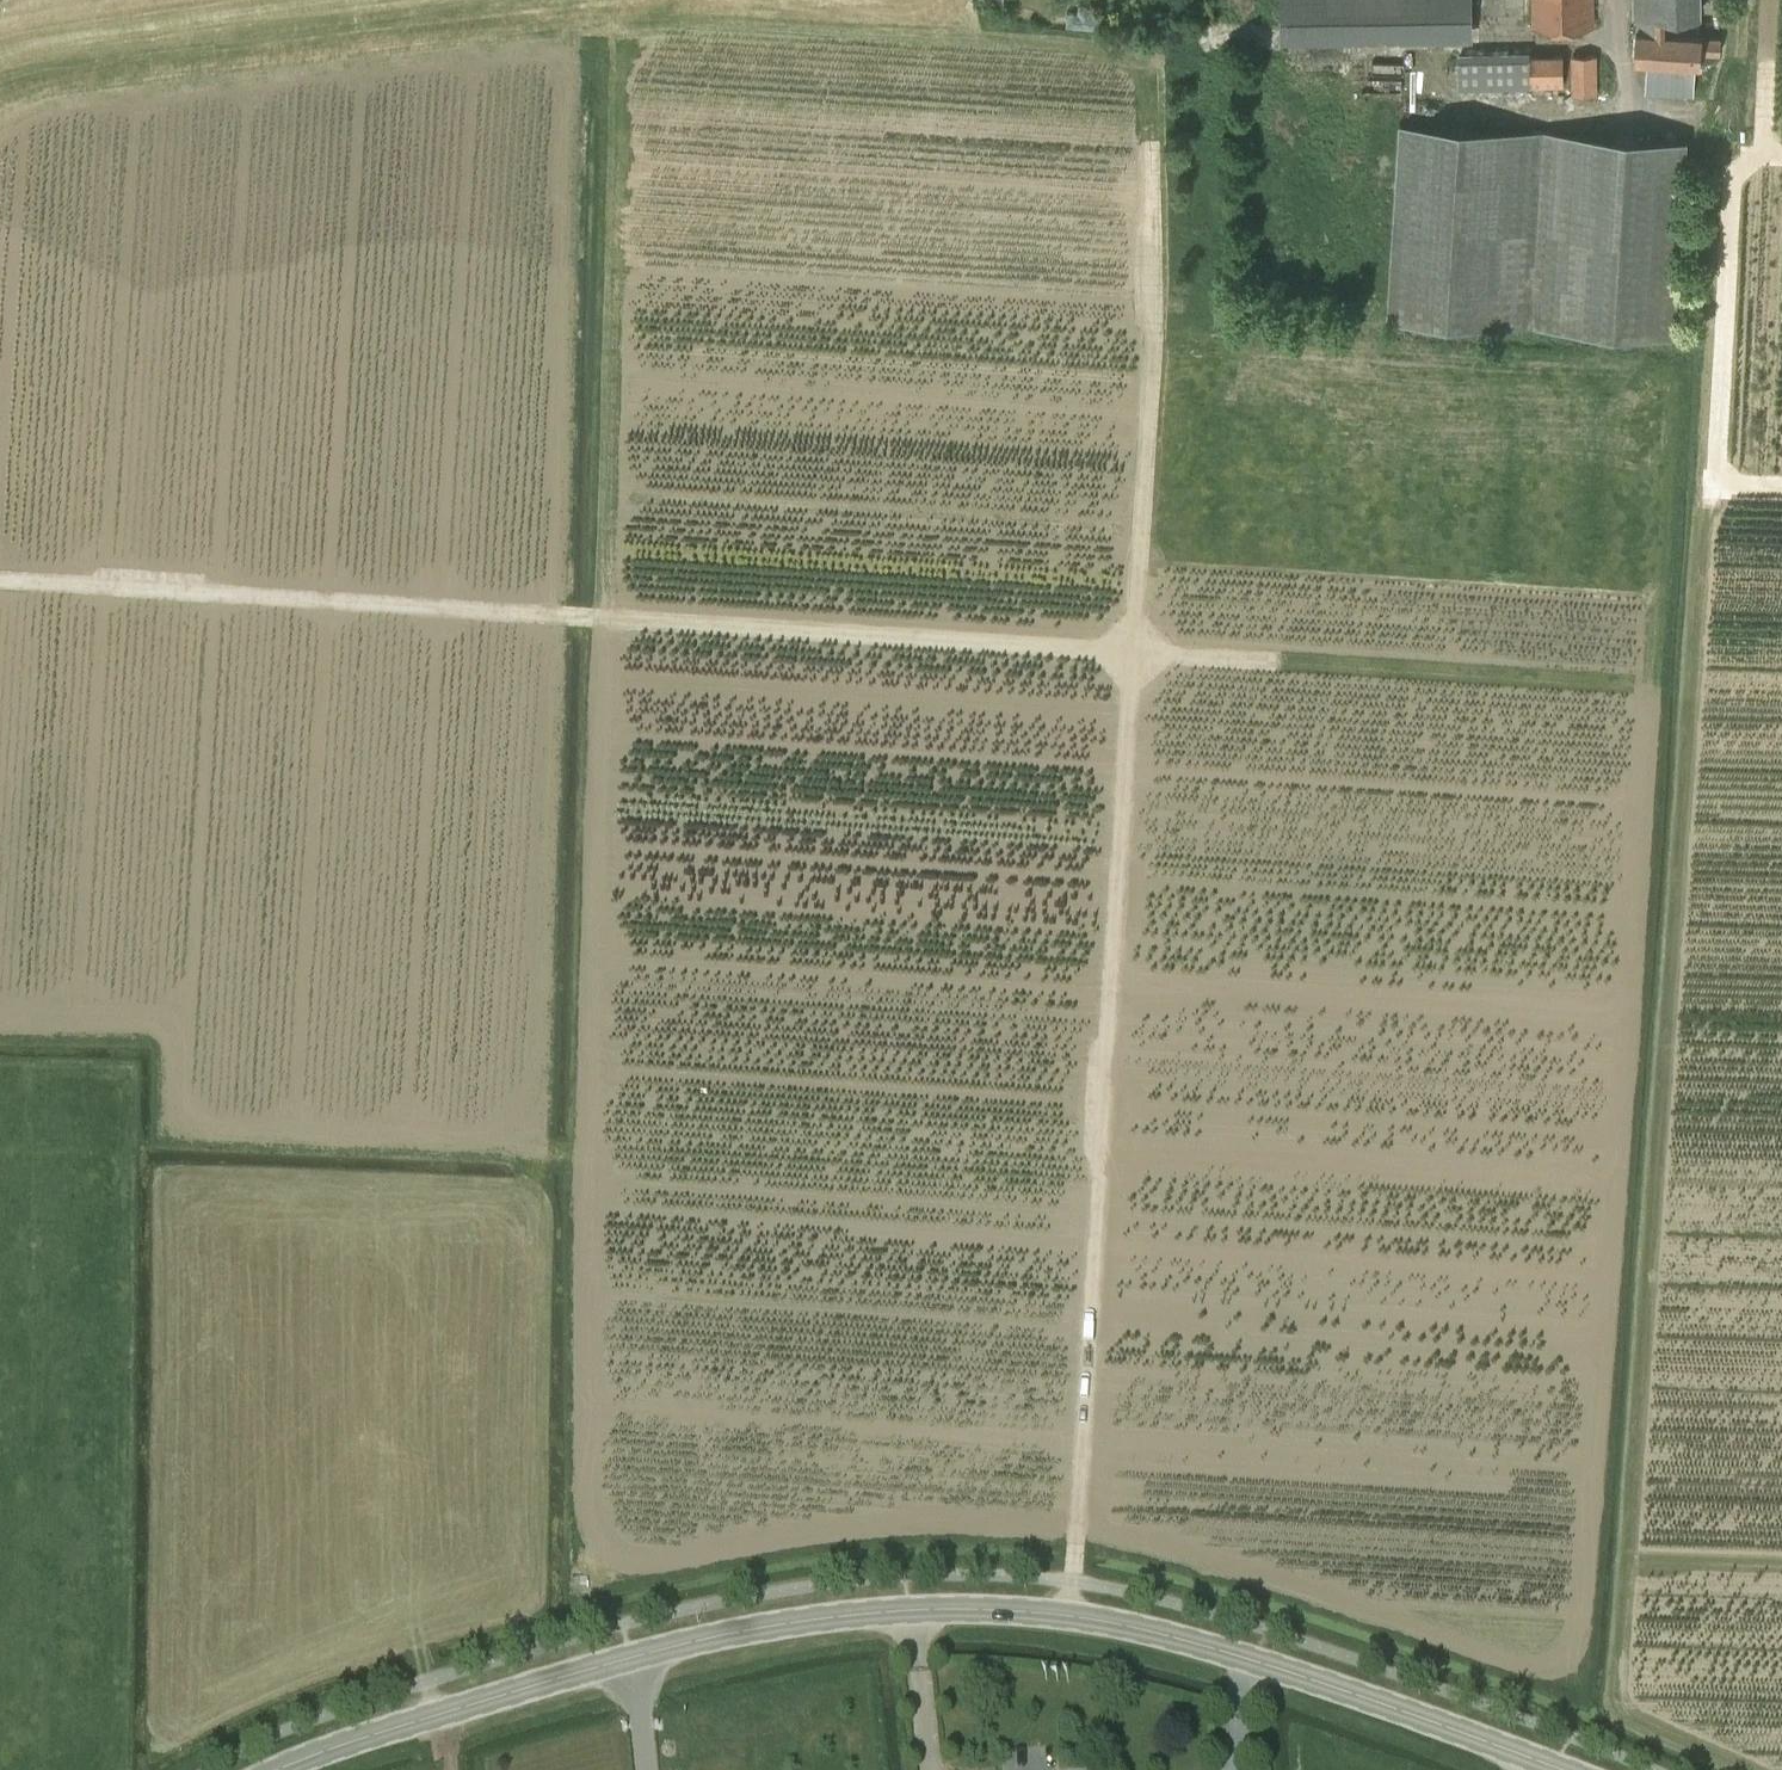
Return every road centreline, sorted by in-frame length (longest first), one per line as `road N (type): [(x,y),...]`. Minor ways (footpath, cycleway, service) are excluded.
road 1 (secondary): [(276,1769),(700,1638),(957,1609),(1117,1623),(1191,1642),(1557,1769)]

